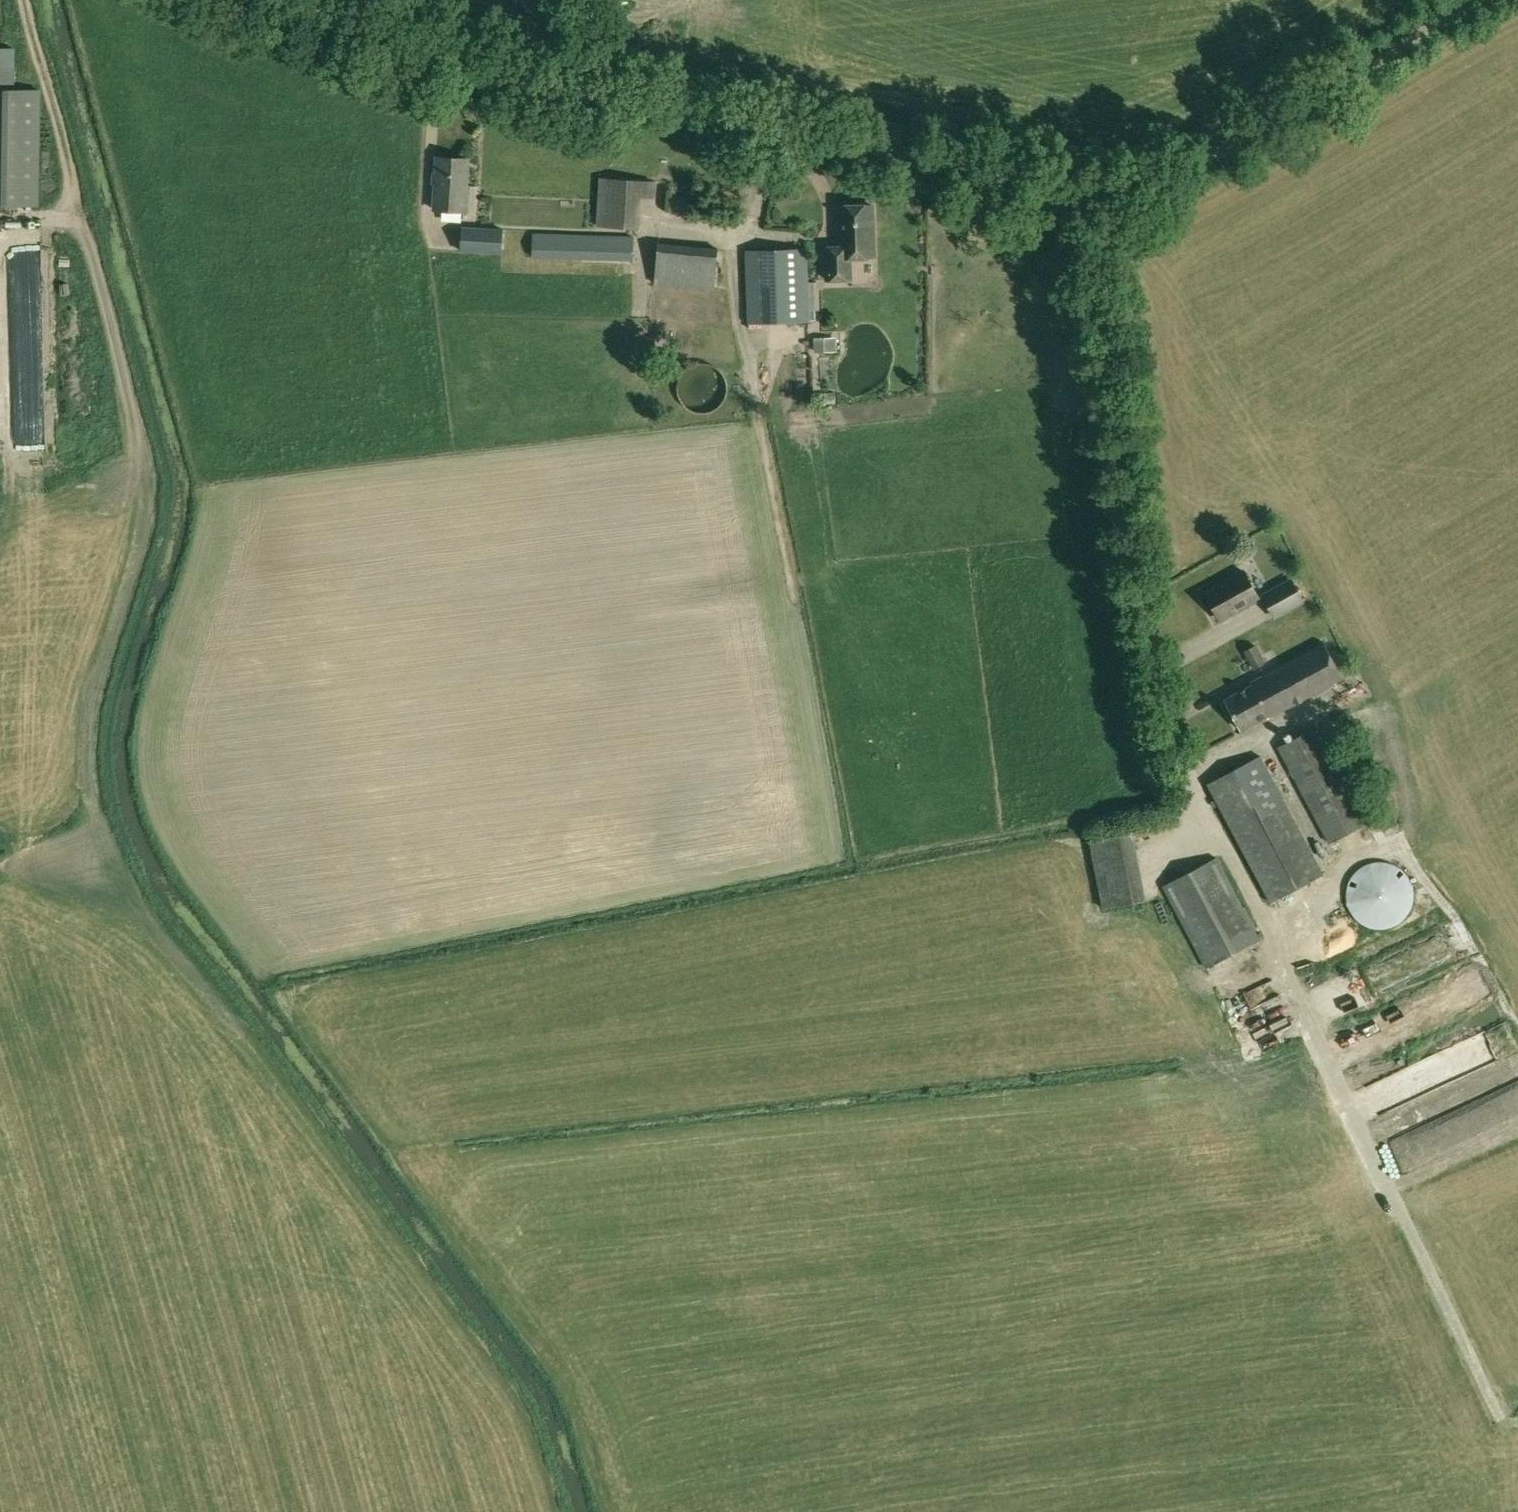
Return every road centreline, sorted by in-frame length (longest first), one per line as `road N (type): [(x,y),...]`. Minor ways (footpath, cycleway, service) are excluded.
road 1 (unclassified): [(1471,0),(1186,167),(1090,192),(584,84),(307,0)]

